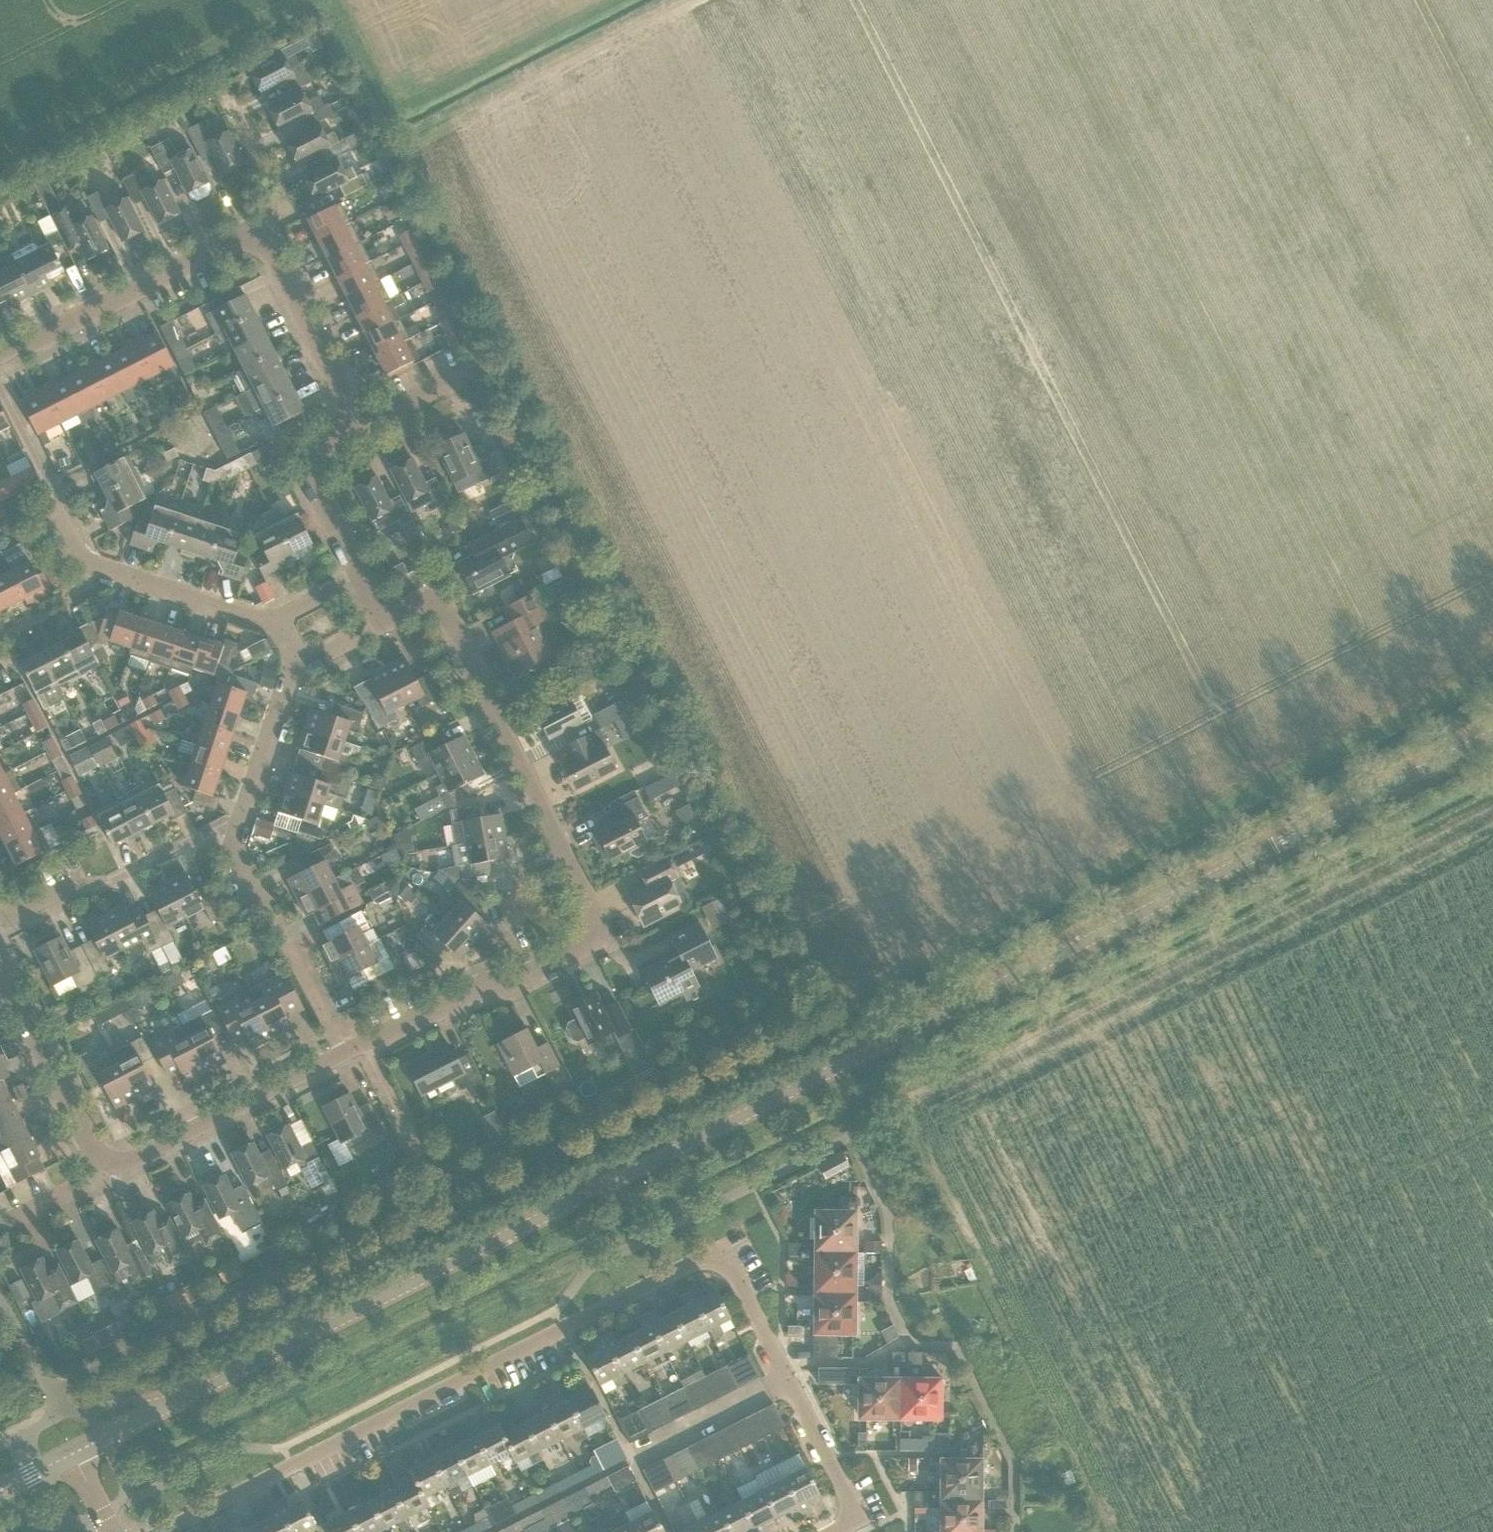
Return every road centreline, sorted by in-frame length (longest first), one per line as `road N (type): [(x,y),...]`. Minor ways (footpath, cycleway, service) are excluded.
road 1 (tertiary): [(76,1452),(1492,735)]
road 2 (residential): [(843,1531),(865,1519),(723,1249),(164,1531)]
road 3 (residential): [(343,1057),(585,955),(596,937),(591,912),(487,716),(487,685),(454,623),(422,609),(381,625)]
road 4 (residential): [(0,355),(236,240),(259,241),(346,399),(350,421)]
road 5 (residential): [(343,1057),(236,844),(301,663)]
road 6 (residential): [(103,1178),(343,1057)]
road 7 (residential): [(279,622),(82,562),(54,508)]
road 8 (residential): [(103,1178),(0,964)]
road 9 (residential): [(359,581),(310,471),(350,421)]

